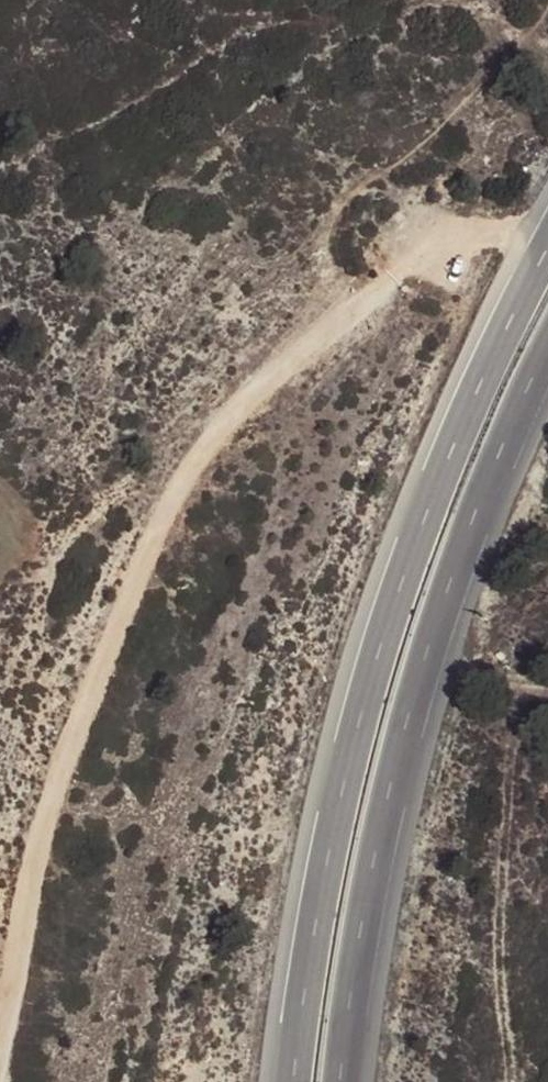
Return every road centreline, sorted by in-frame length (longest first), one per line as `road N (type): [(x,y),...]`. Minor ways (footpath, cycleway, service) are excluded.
road 1 (track): [(0,1061),(63,774),(124,608),(213,440),(313,332),(417,259),(466,235),(547,224)]
road 2 (trunk): [(547,230),(415,510),(351,727),(315,895),(289,1081)]
road 3 (trunk): [(343,1081),(380,844),(427,646),(547,358)]

